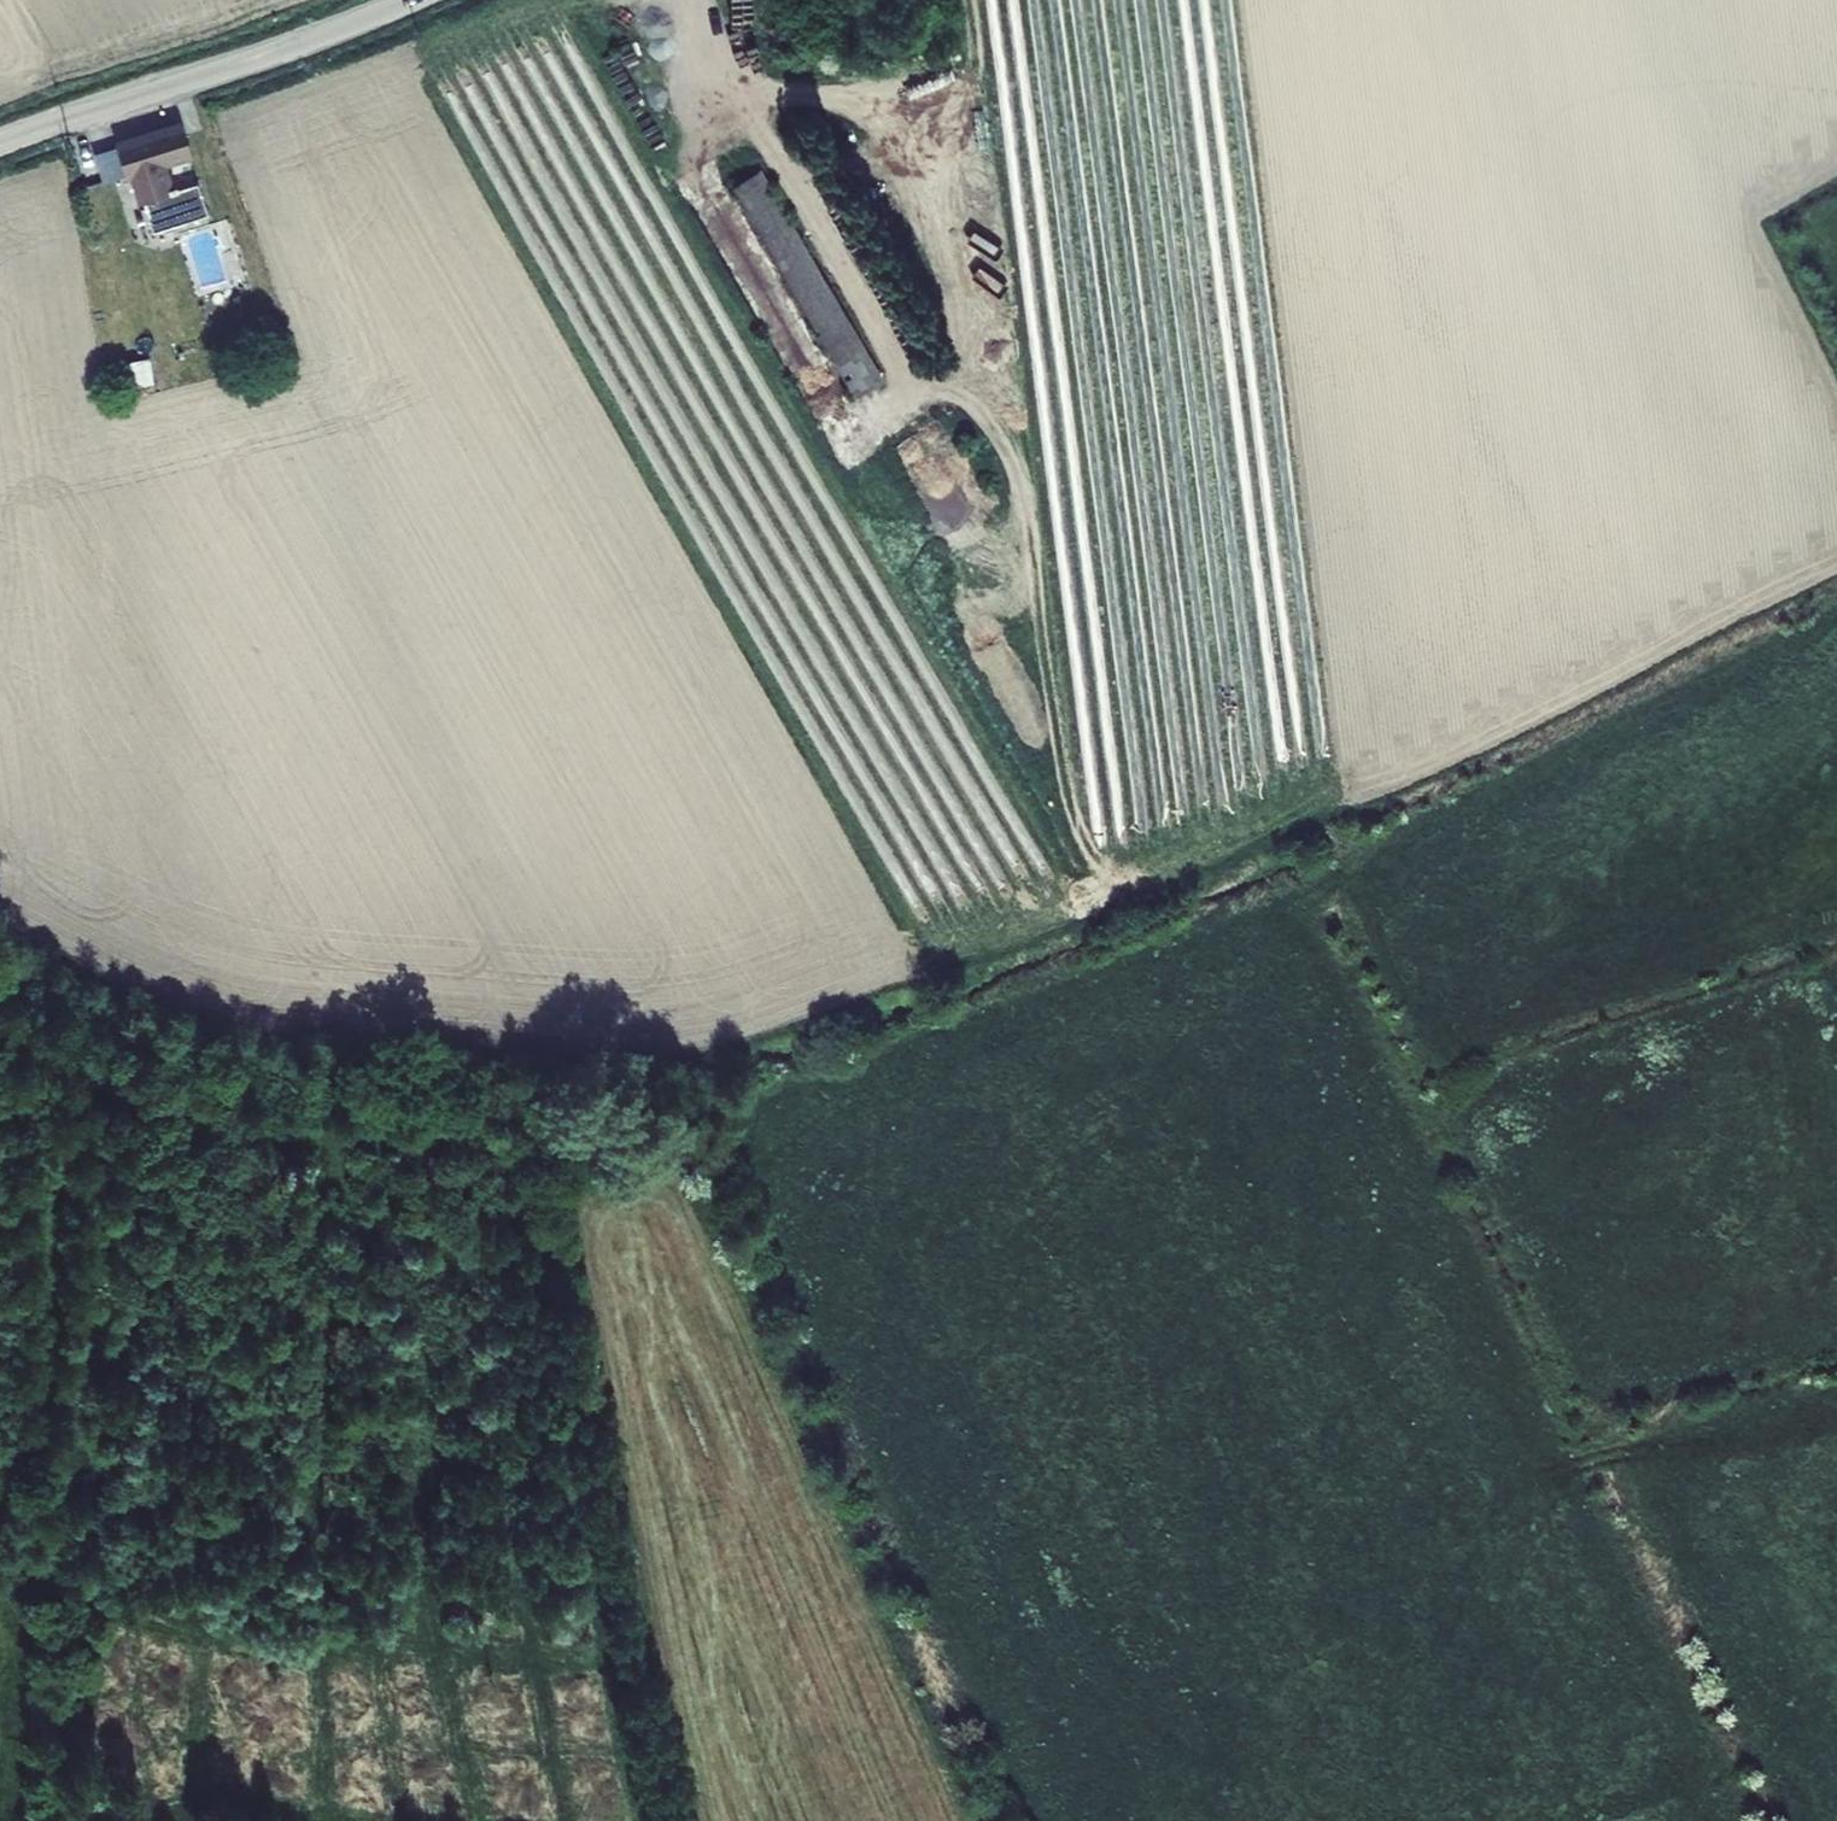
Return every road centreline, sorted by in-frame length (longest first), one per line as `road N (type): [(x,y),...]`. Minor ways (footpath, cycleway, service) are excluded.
road 1 (unclassified): [(414,0),(0,143)]

